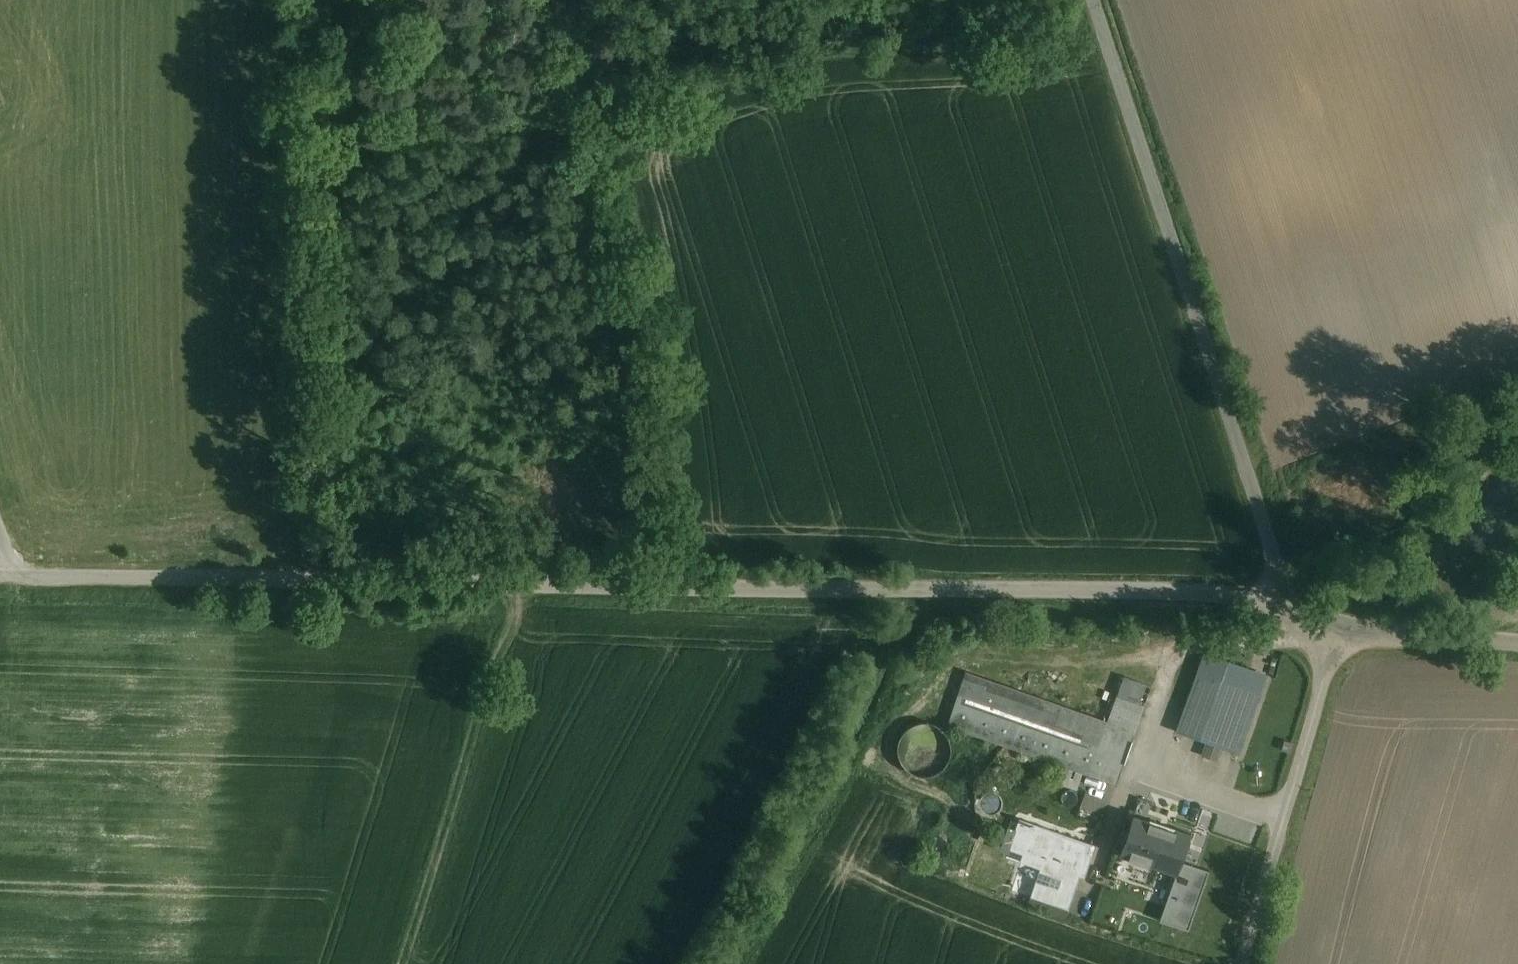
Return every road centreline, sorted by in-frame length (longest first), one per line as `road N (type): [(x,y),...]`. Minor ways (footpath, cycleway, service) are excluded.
road 1 (unclassified): [(0,577),(1193,591),(1288,604)]
road 2 (unclassified): [(1288,604),(1092,0)]
road 3 (track): [(404,963),(525,585)]
road 4 (unclassified): [(1243,963),(1348,631)]
road 5 (unclassified): [(1517,642),(1348,631)]

